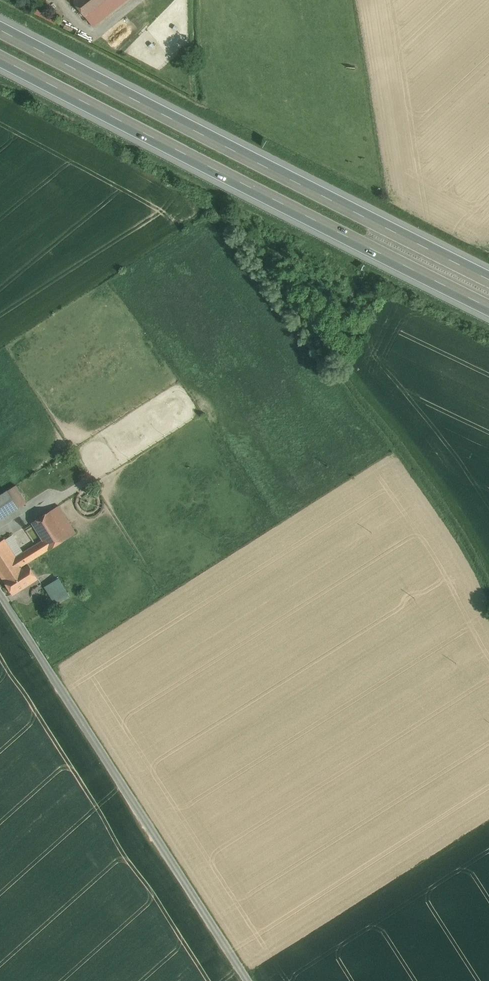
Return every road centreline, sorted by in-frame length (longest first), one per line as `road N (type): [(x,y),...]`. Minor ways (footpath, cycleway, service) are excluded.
road 1 (motorway): [(0,56),(488,305)]
road 2 (motorway): [(488,273),(0,25)]
road 3 (unclassified): [(249,980),(0,594)]

